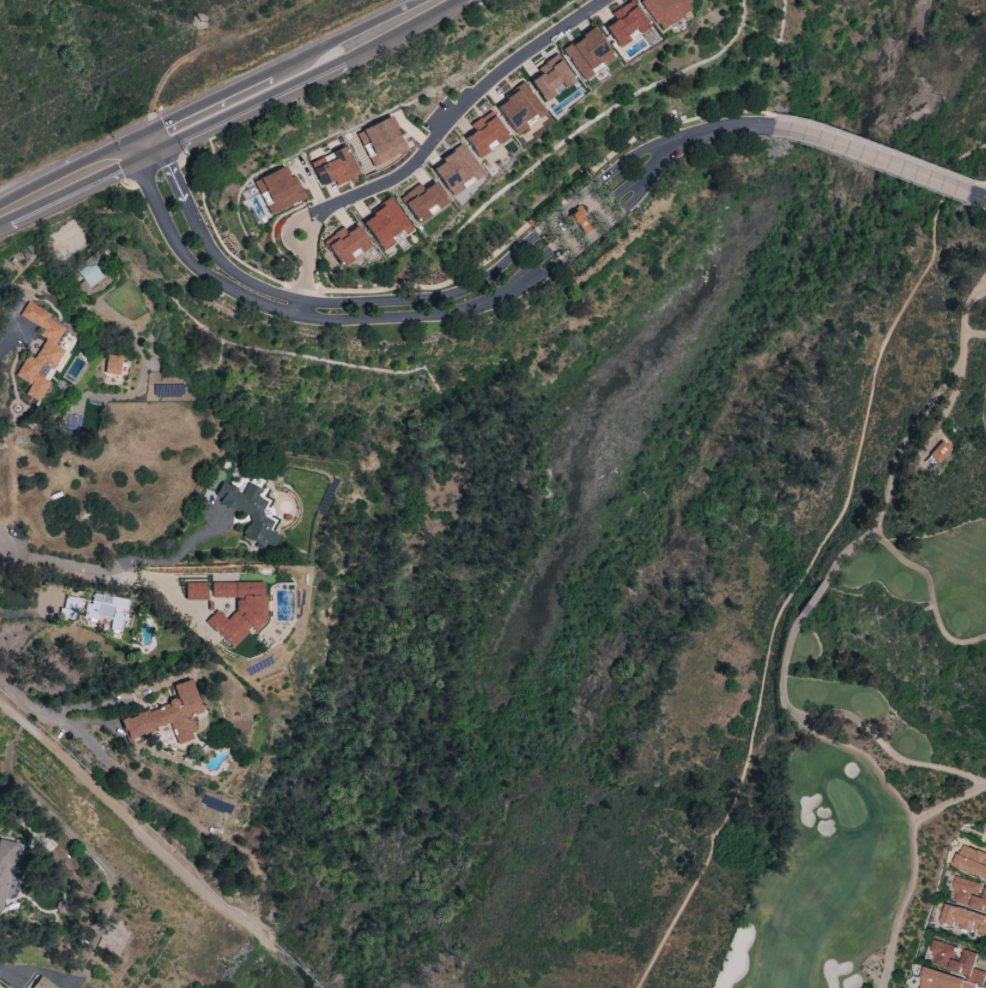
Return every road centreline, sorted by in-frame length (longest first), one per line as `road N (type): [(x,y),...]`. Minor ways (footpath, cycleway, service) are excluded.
road 1 (tertiary): [(143,139),(144,173),(182,260),(224,290),(303,317),(411,317),(493,303),(558,255)]
road 2 (residential): [(315,214),(404,173),(462,102),(598,0)]
road 3 (tertiary): [(602,178),(449,297),(304,300)]
road 4 (tertiary): [(304,300),(260,288),(225,265),(185,209),(169,165),(143,139)]
road 5 (tertiary): [(964,192),(769,127)]
road 6 (primary): [(272,76),(432,0)]
road 7 (primary): [(3,210),(143,139)]
road 8 (primary): [(143,139),(272,76)]
road 9 (tertiary): [(769,127),(708,134),(652,154)]

